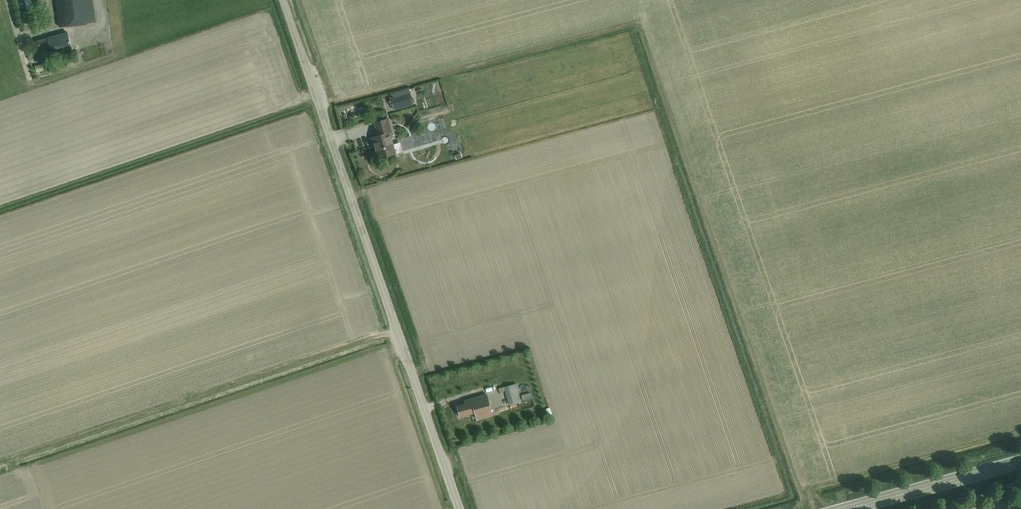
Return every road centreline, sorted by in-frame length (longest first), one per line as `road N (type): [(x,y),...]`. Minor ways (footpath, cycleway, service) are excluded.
road 1 (unclassified): [(458,508),(282,0)]
road 2 (secondary): [(849,508),(1020,462)]

